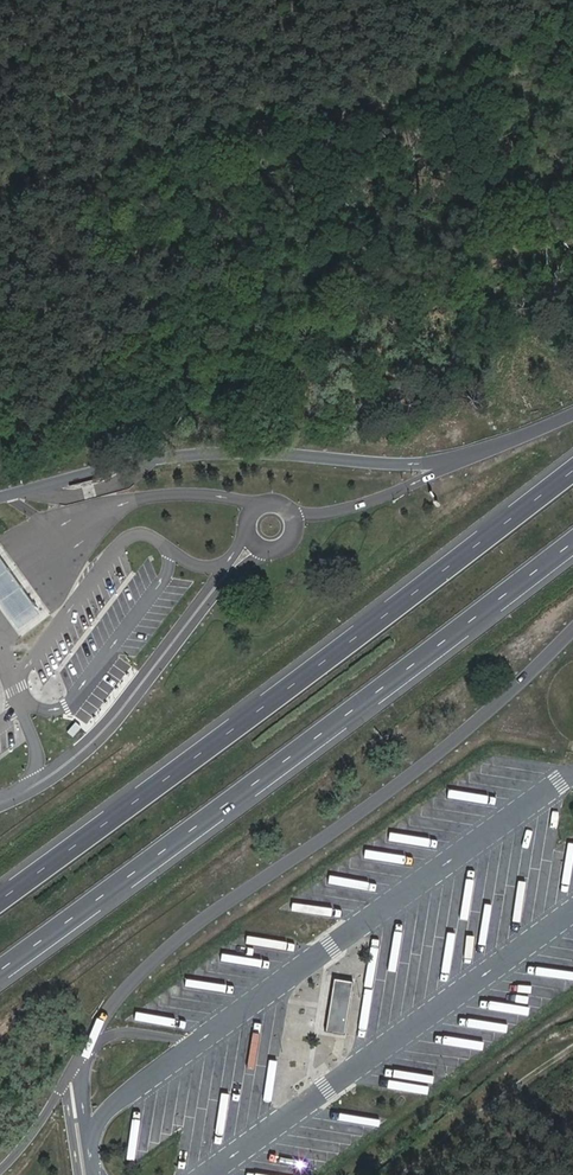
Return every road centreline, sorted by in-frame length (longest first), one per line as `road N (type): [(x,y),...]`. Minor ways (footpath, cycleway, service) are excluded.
road 1 (motorway): [(572,472),(0,901)]
road 2 (motorway): [(0,970),(370,702),(572,542)]
road 3 (track): [(572,1042),(540,1054),(396,1174)]
road 4 (motorway): [(572,413),(458,460)]

